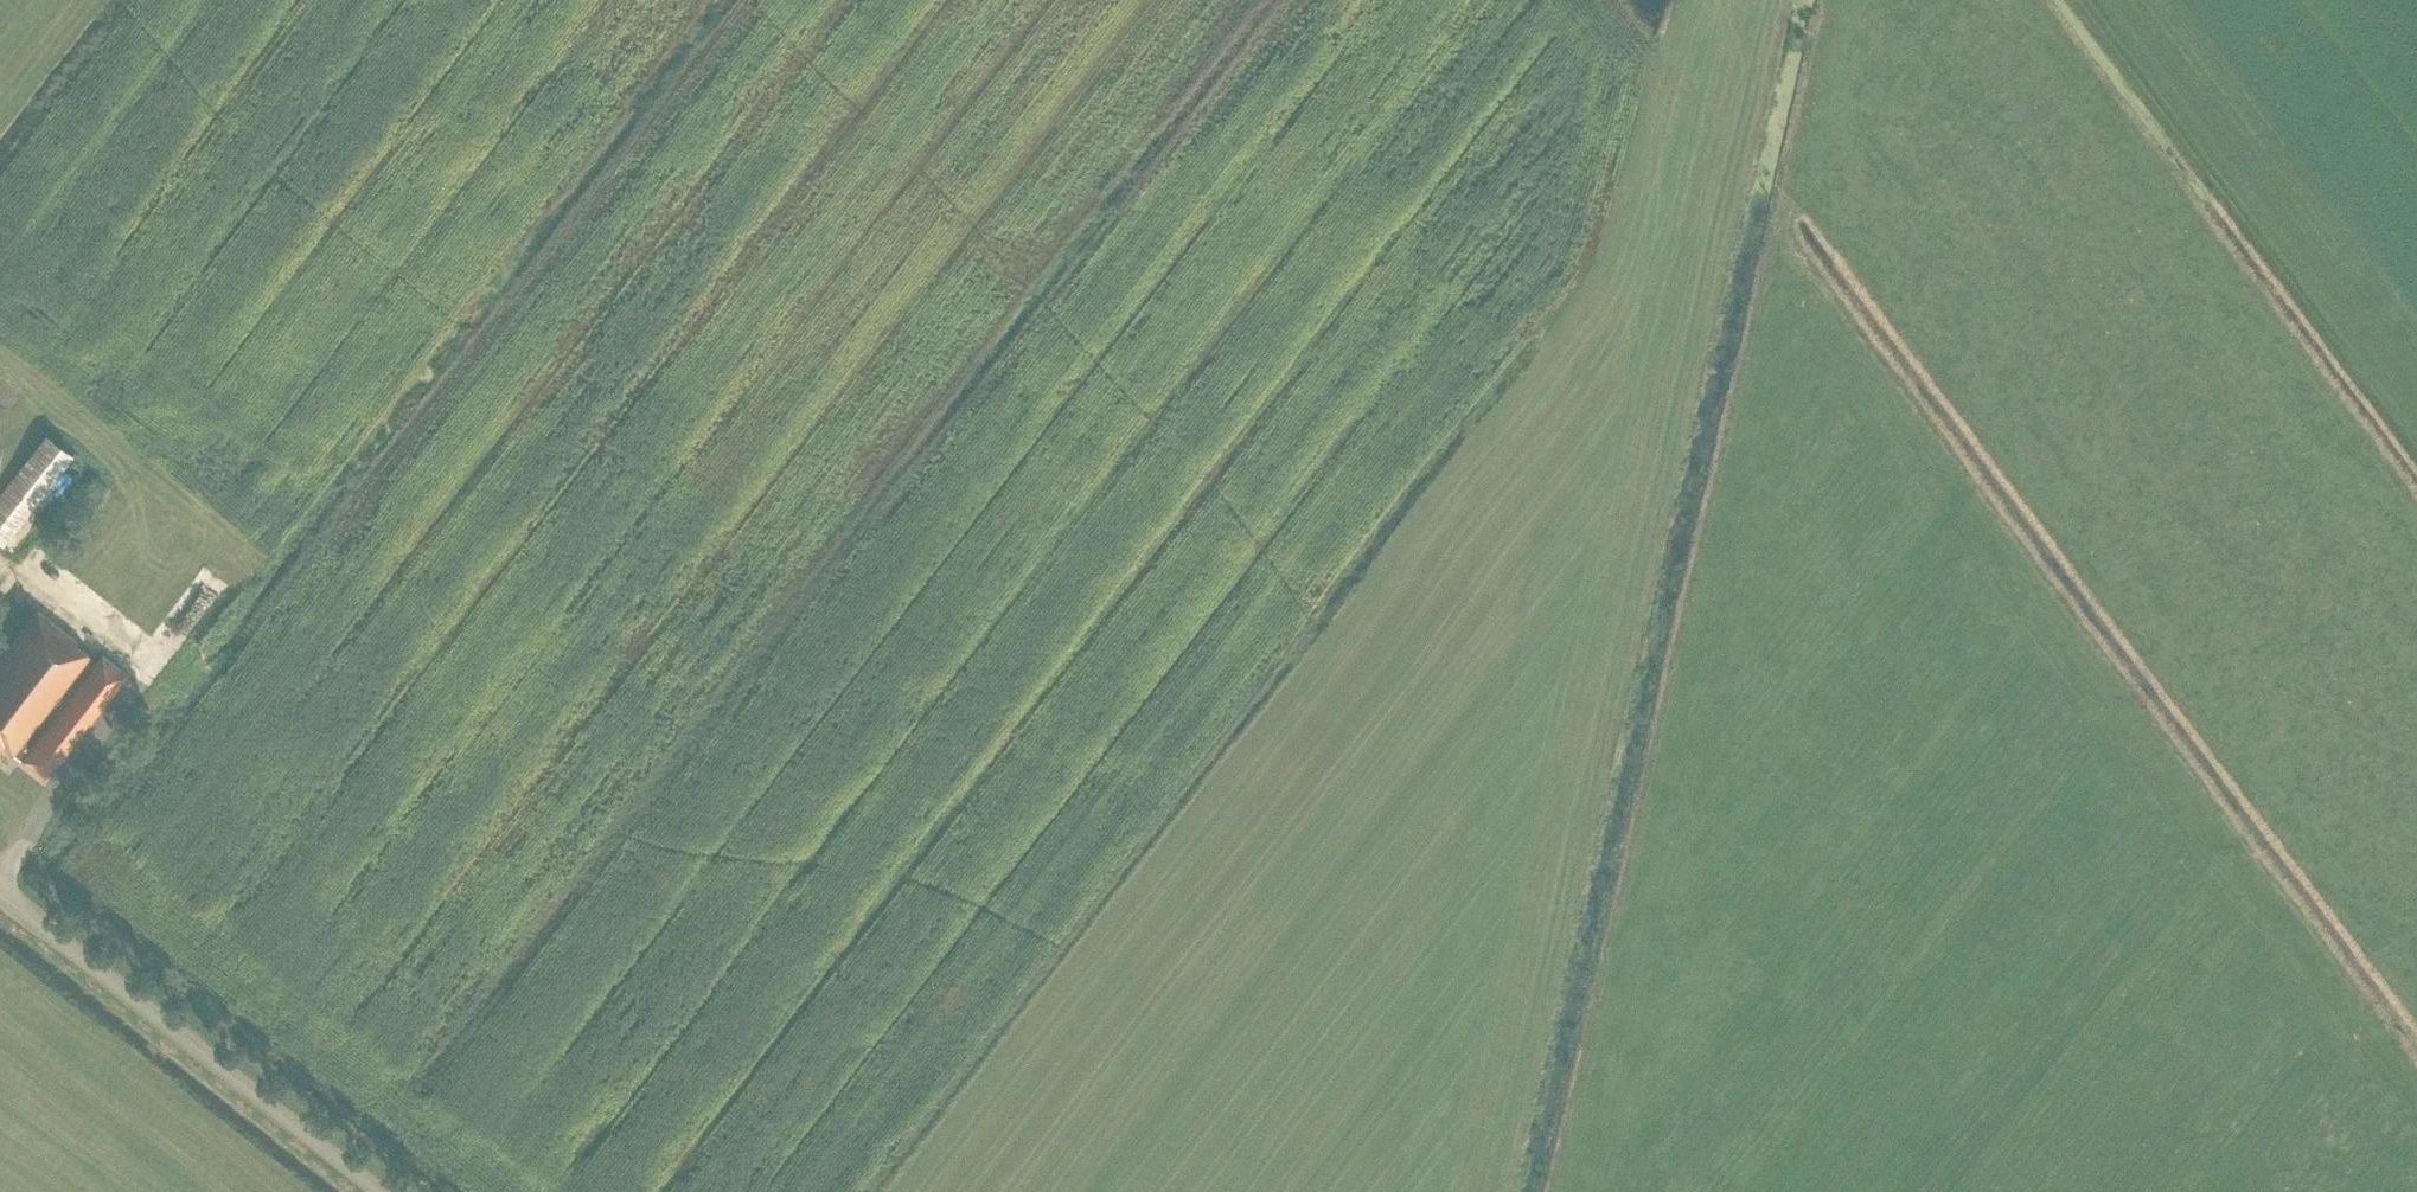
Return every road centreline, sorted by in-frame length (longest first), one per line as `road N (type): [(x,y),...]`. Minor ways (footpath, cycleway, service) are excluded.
road 1 (tertiary): [(371,1191),(0,897)]

